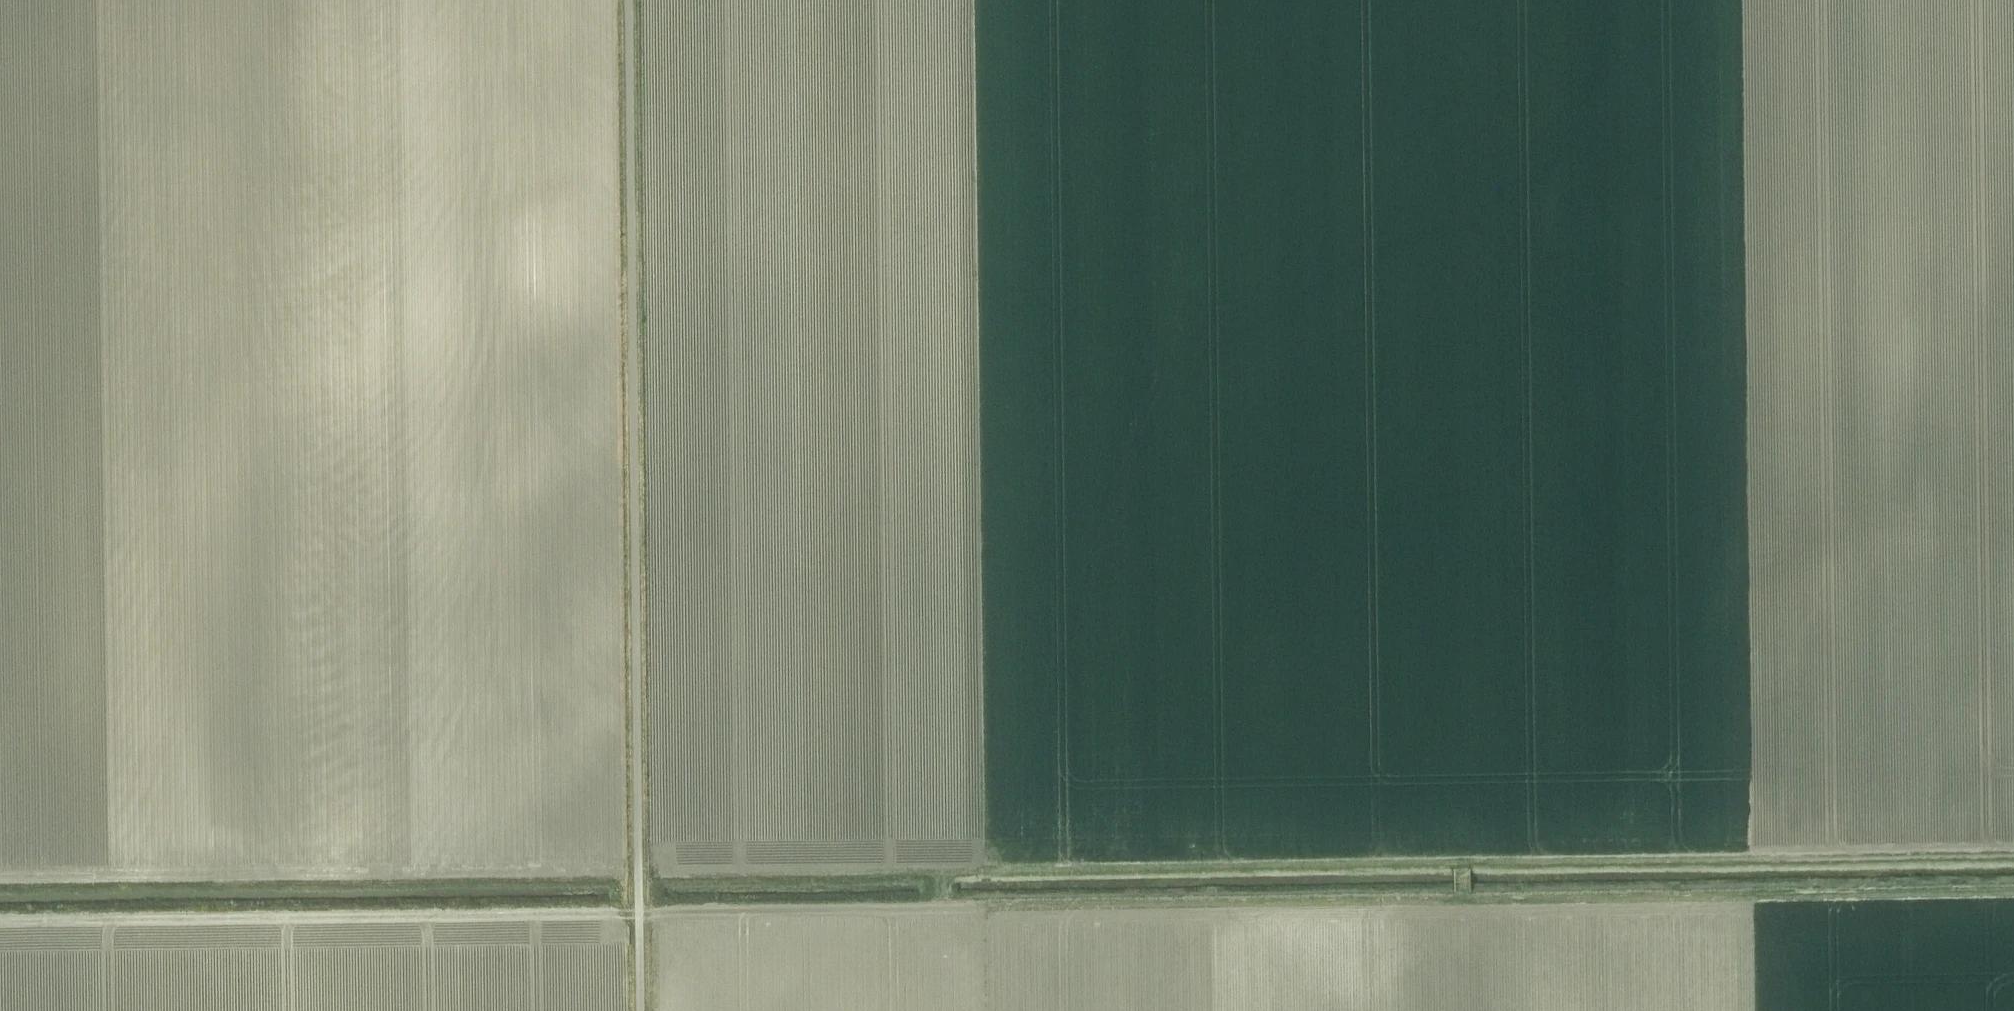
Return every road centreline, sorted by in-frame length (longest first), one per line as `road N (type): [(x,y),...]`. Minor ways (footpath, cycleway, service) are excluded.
road 1 (track): [(0,918),(642,904)]
road 2 (track): [(1464,1010),(1462,869)]

